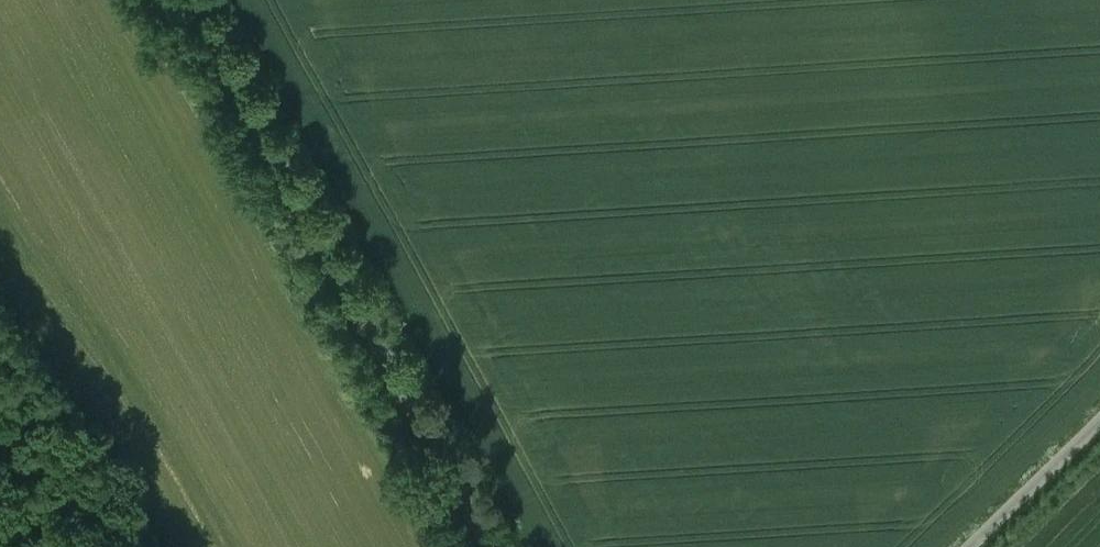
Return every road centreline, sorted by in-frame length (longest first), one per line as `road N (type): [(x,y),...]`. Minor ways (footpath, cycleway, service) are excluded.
road 1 (unclassified): [(180,0),(481,546)]
road 2 (unclassified): [(966,546),(1099,415)]

